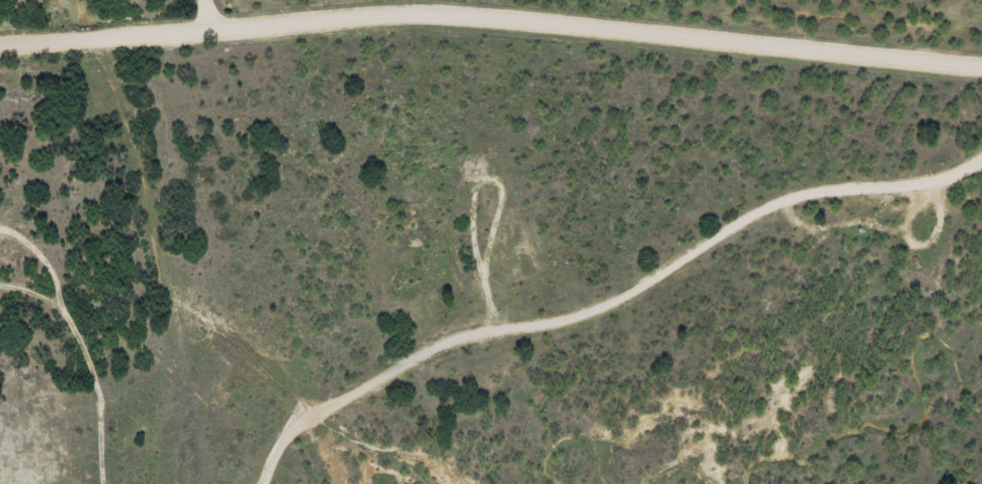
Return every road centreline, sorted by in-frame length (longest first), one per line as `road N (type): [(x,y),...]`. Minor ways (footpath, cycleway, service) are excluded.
road 1 (residential): [(0,44),(261,22),(509,17),(981,73)]
road 2 (residential): [(288,483),(372,399),(529,338),(676,302),(772,226),(981,159)]

